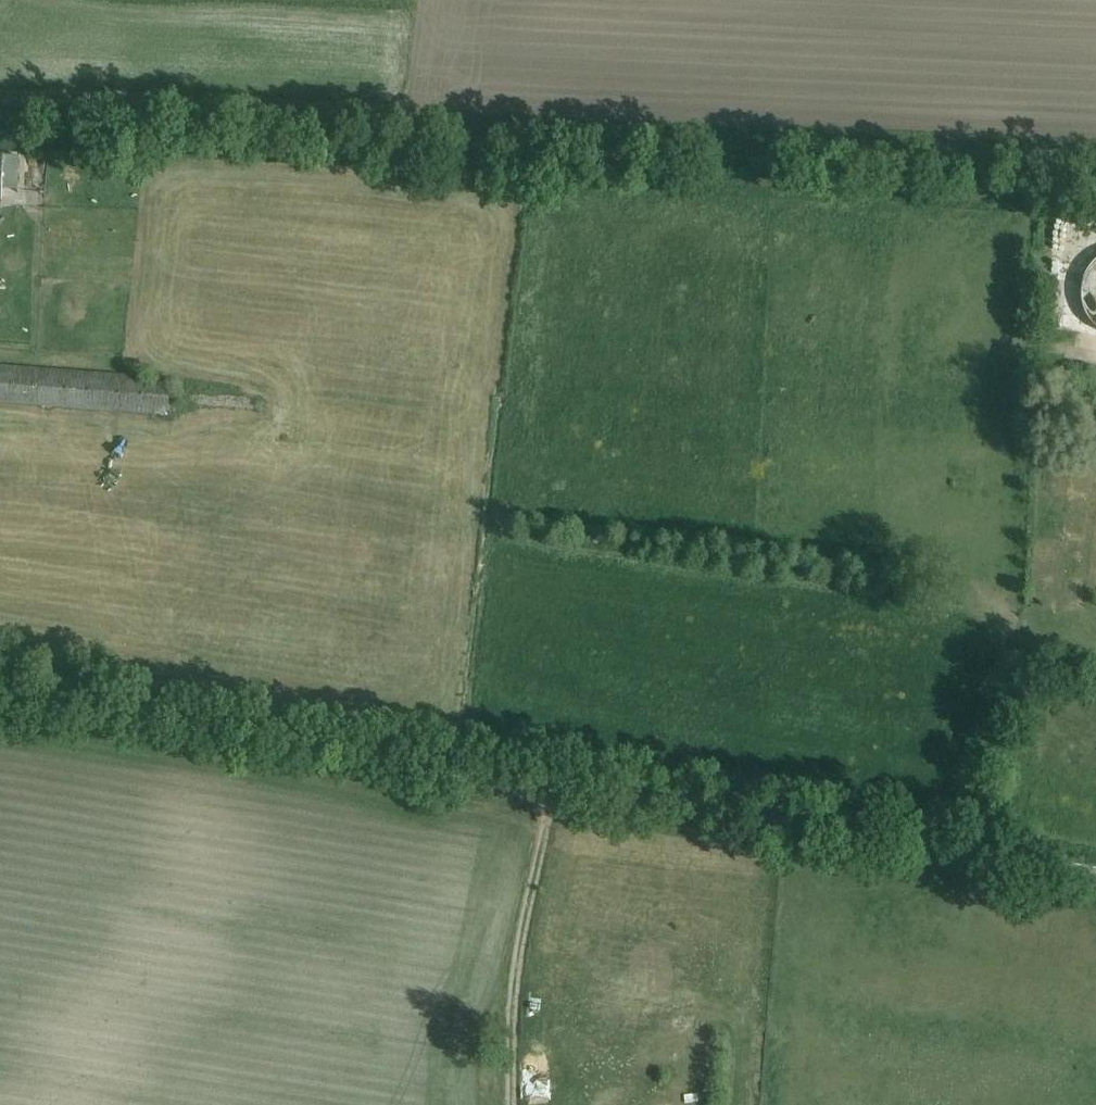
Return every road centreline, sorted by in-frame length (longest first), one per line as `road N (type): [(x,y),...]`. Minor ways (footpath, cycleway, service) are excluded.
road 1 (unclassified): [(1095,872),(0,688)]

